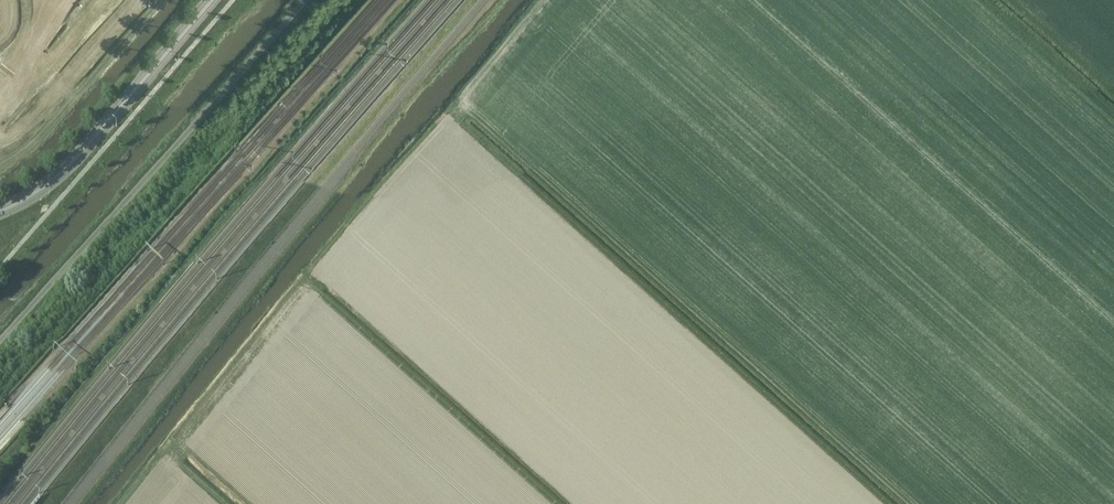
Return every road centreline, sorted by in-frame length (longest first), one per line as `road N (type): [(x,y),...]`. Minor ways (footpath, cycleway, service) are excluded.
road 1 (secondary): [(0,211),(88,147),(214,0)]

